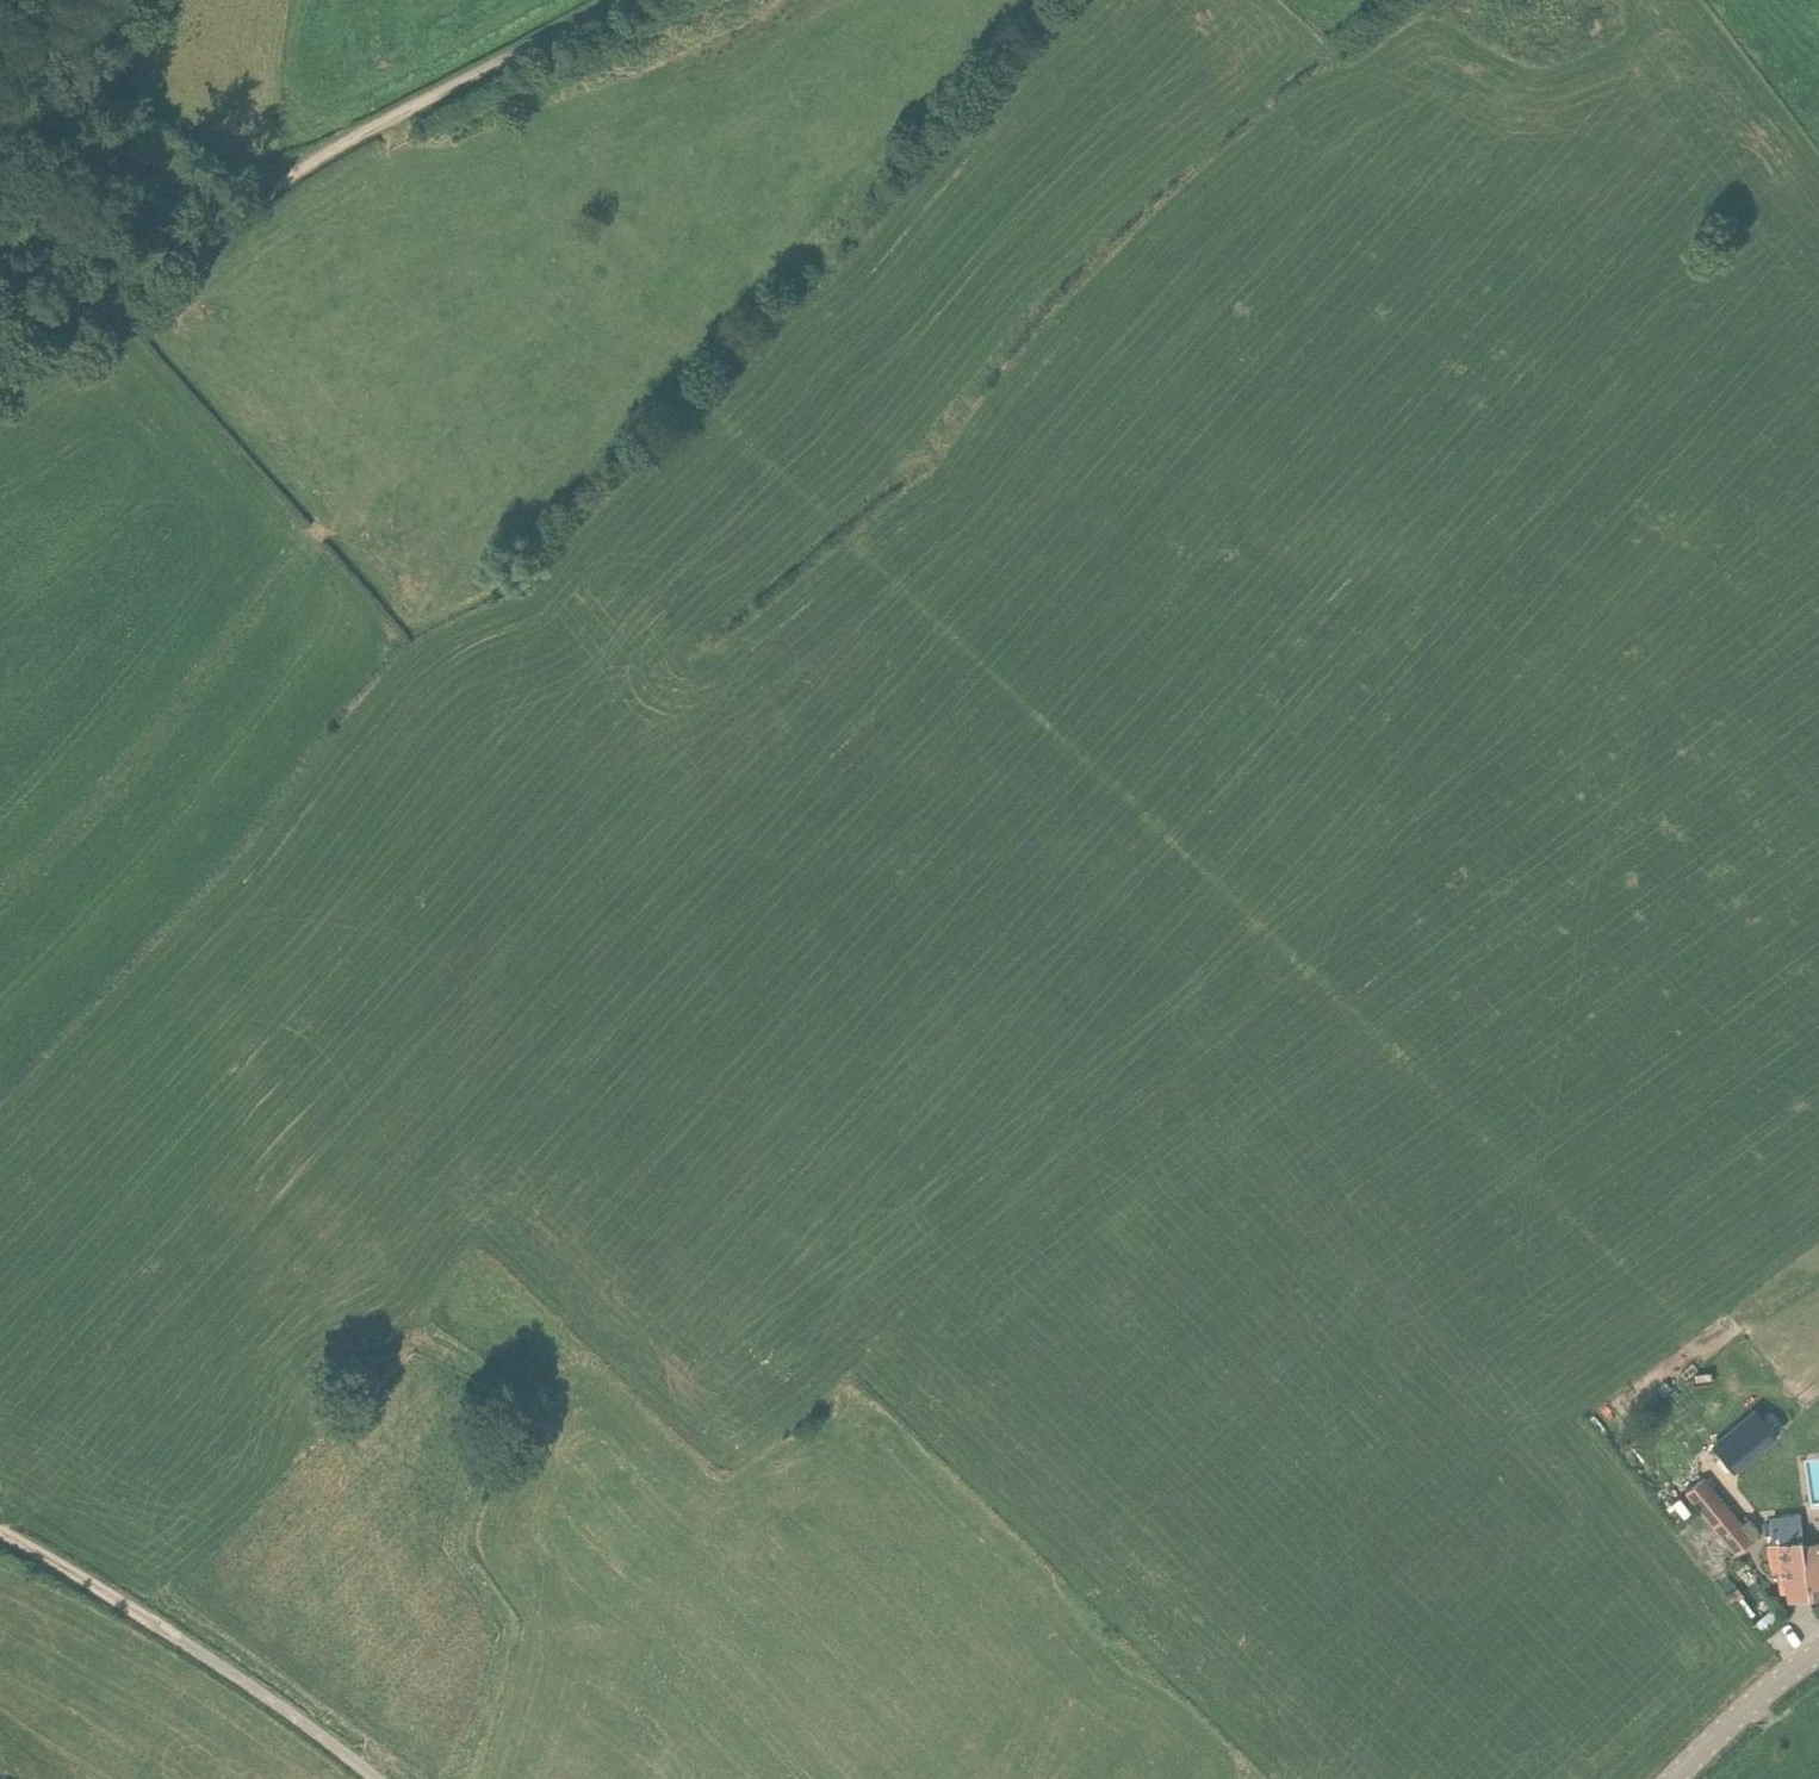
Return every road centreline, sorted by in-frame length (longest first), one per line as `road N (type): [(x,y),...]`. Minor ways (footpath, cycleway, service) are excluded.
road 1 (track): [(0,387),(293,175),(616,0)]
road 2 (track): [(374,1778),(230,1672),(0,1533)]
road 3 (unclassified): [(1674,1778),(1763,1691),(1818,1653)]

